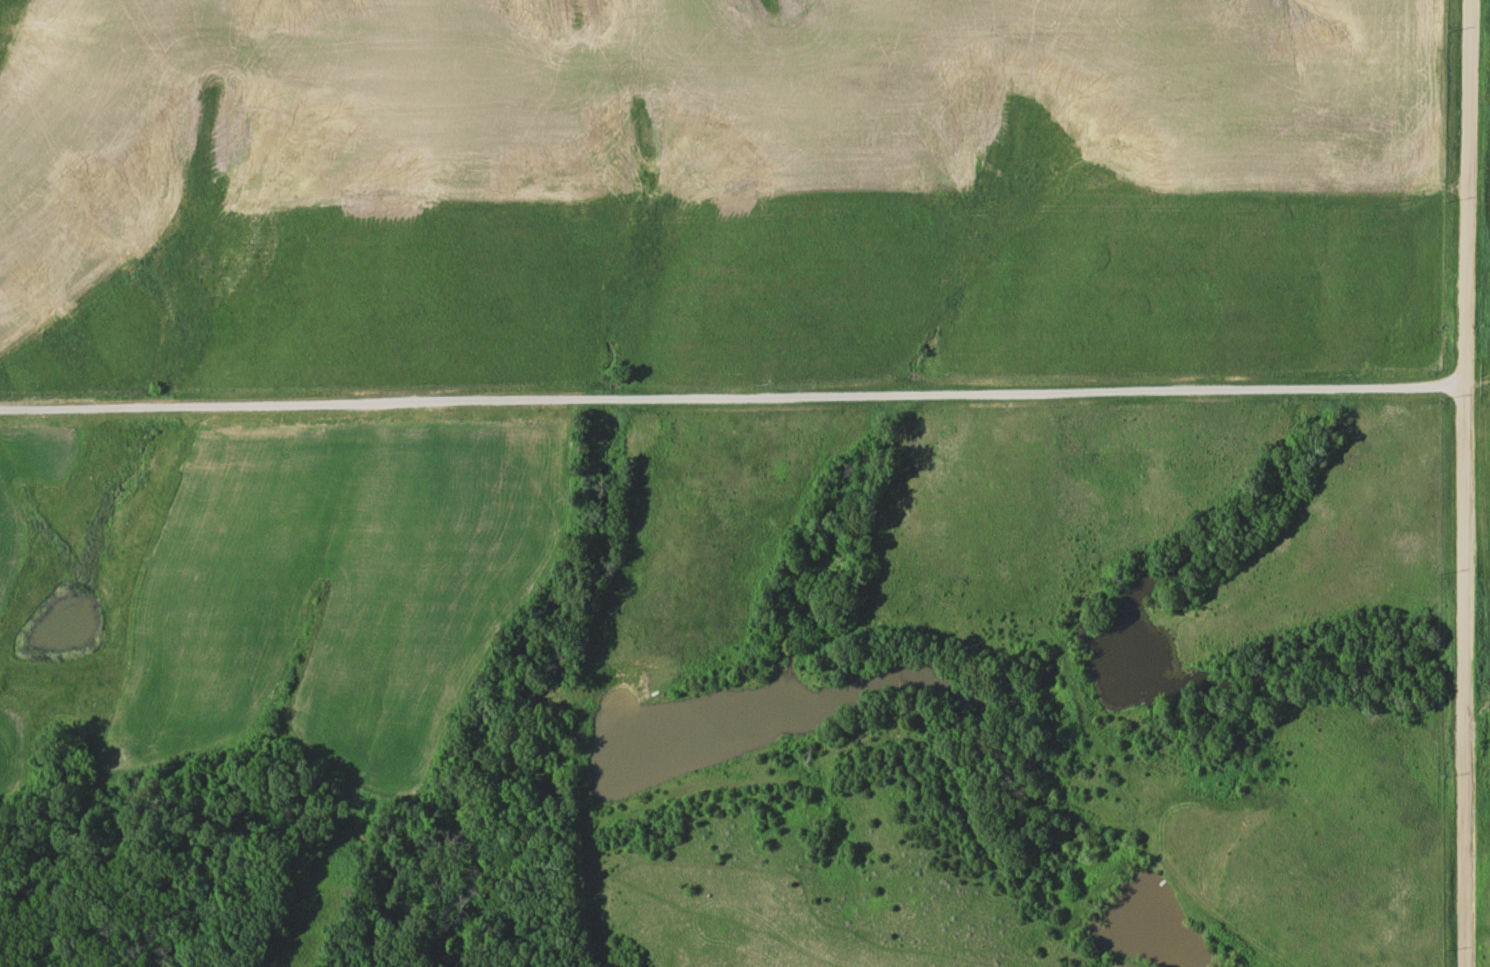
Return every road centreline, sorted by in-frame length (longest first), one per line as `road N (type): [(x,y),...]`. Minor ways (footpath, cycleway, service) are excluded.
road 1 (residential): [(0,408),(1468,385)]
road 2 (residential): [(1468,966),(1474,0)]

